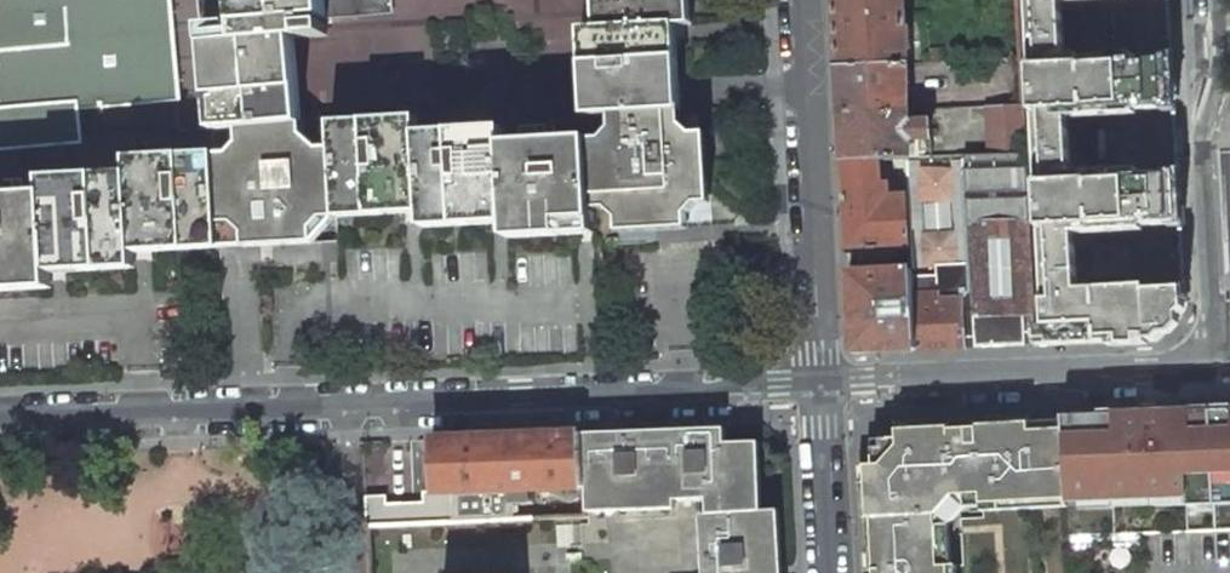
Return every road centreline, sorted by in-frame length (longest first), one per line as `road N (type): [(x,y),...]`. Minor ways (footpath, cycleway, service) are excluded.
road 1 (residential): [(818,386),(0,424)]
road 2 (residential): [(1220,369),(818,386)]
road 3 (residential): [(818,386),(803,0)]
road 4 (residential): [(1220,0),(1224,78),(1204,133),(1220,369)]
road 5 (residential): [(828,572),(818,386)]

